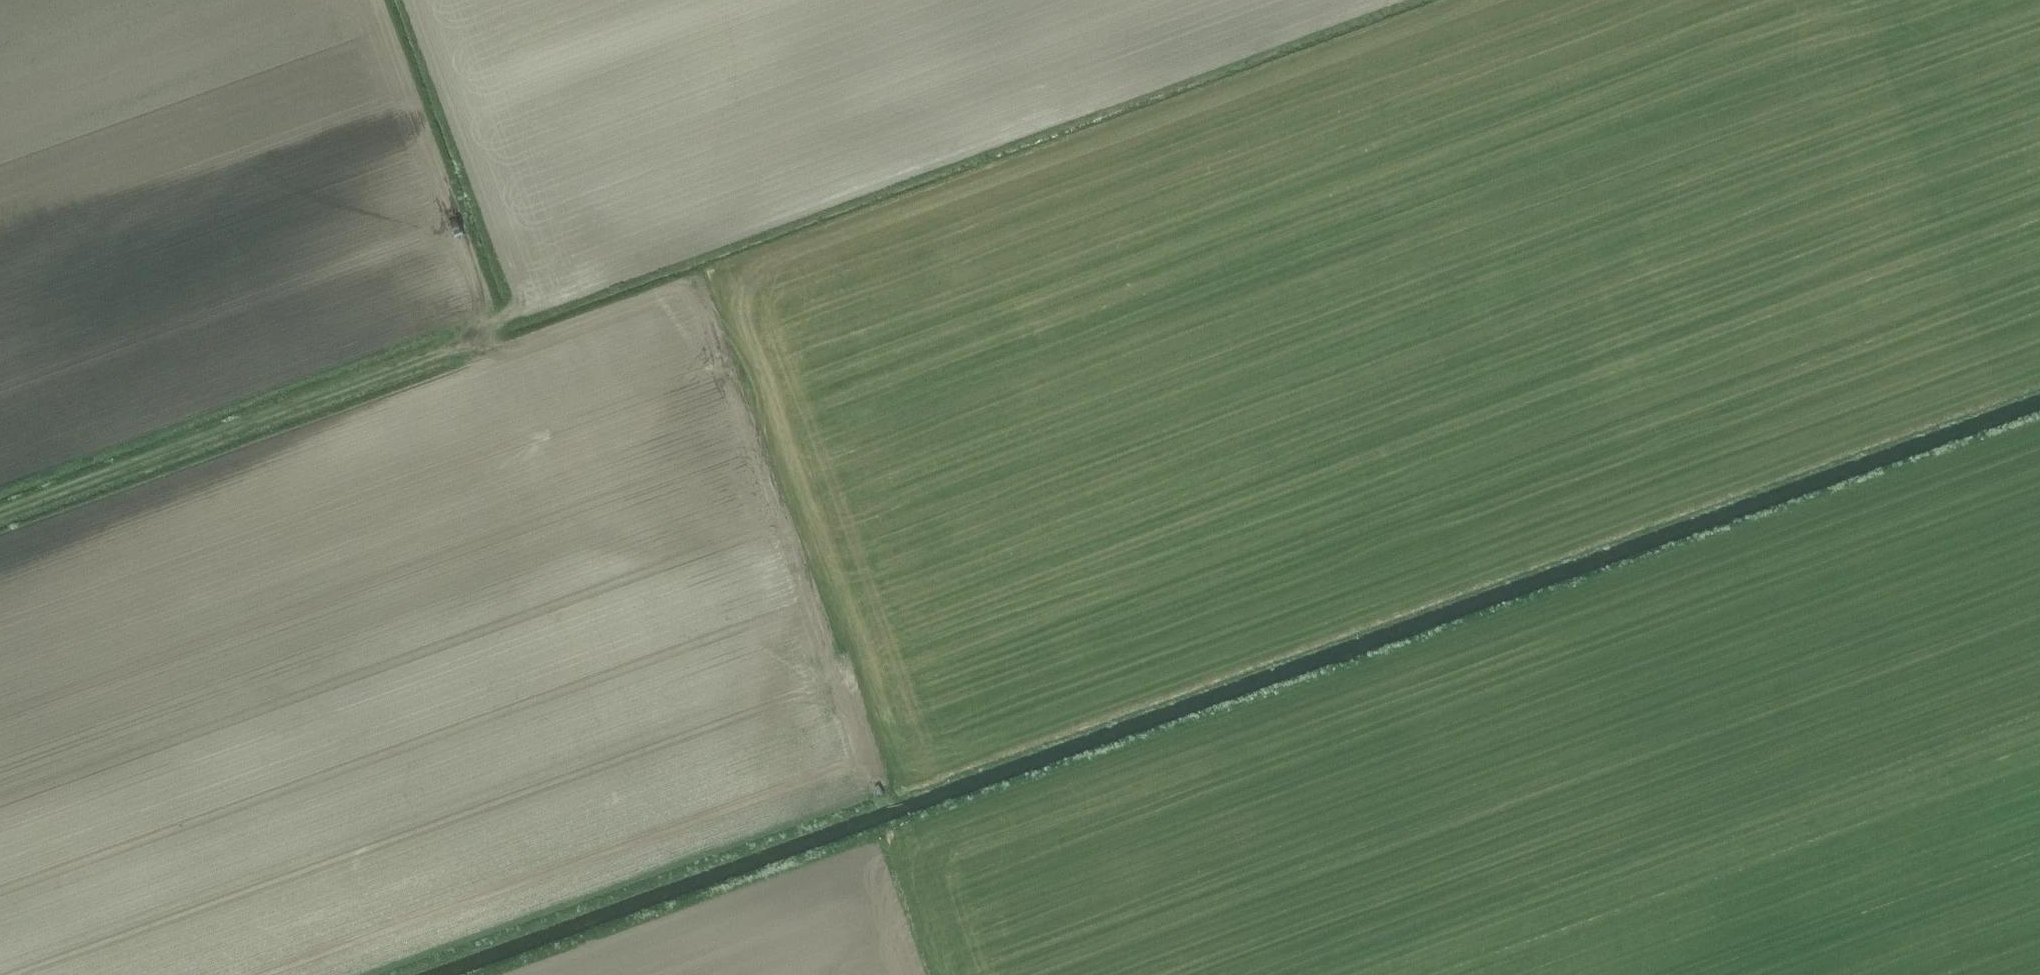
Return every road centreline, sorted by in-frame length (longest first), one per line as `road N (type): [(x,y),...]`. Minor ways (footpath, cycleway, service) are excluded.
road 1 (track): [(160,462),(0,518)]

